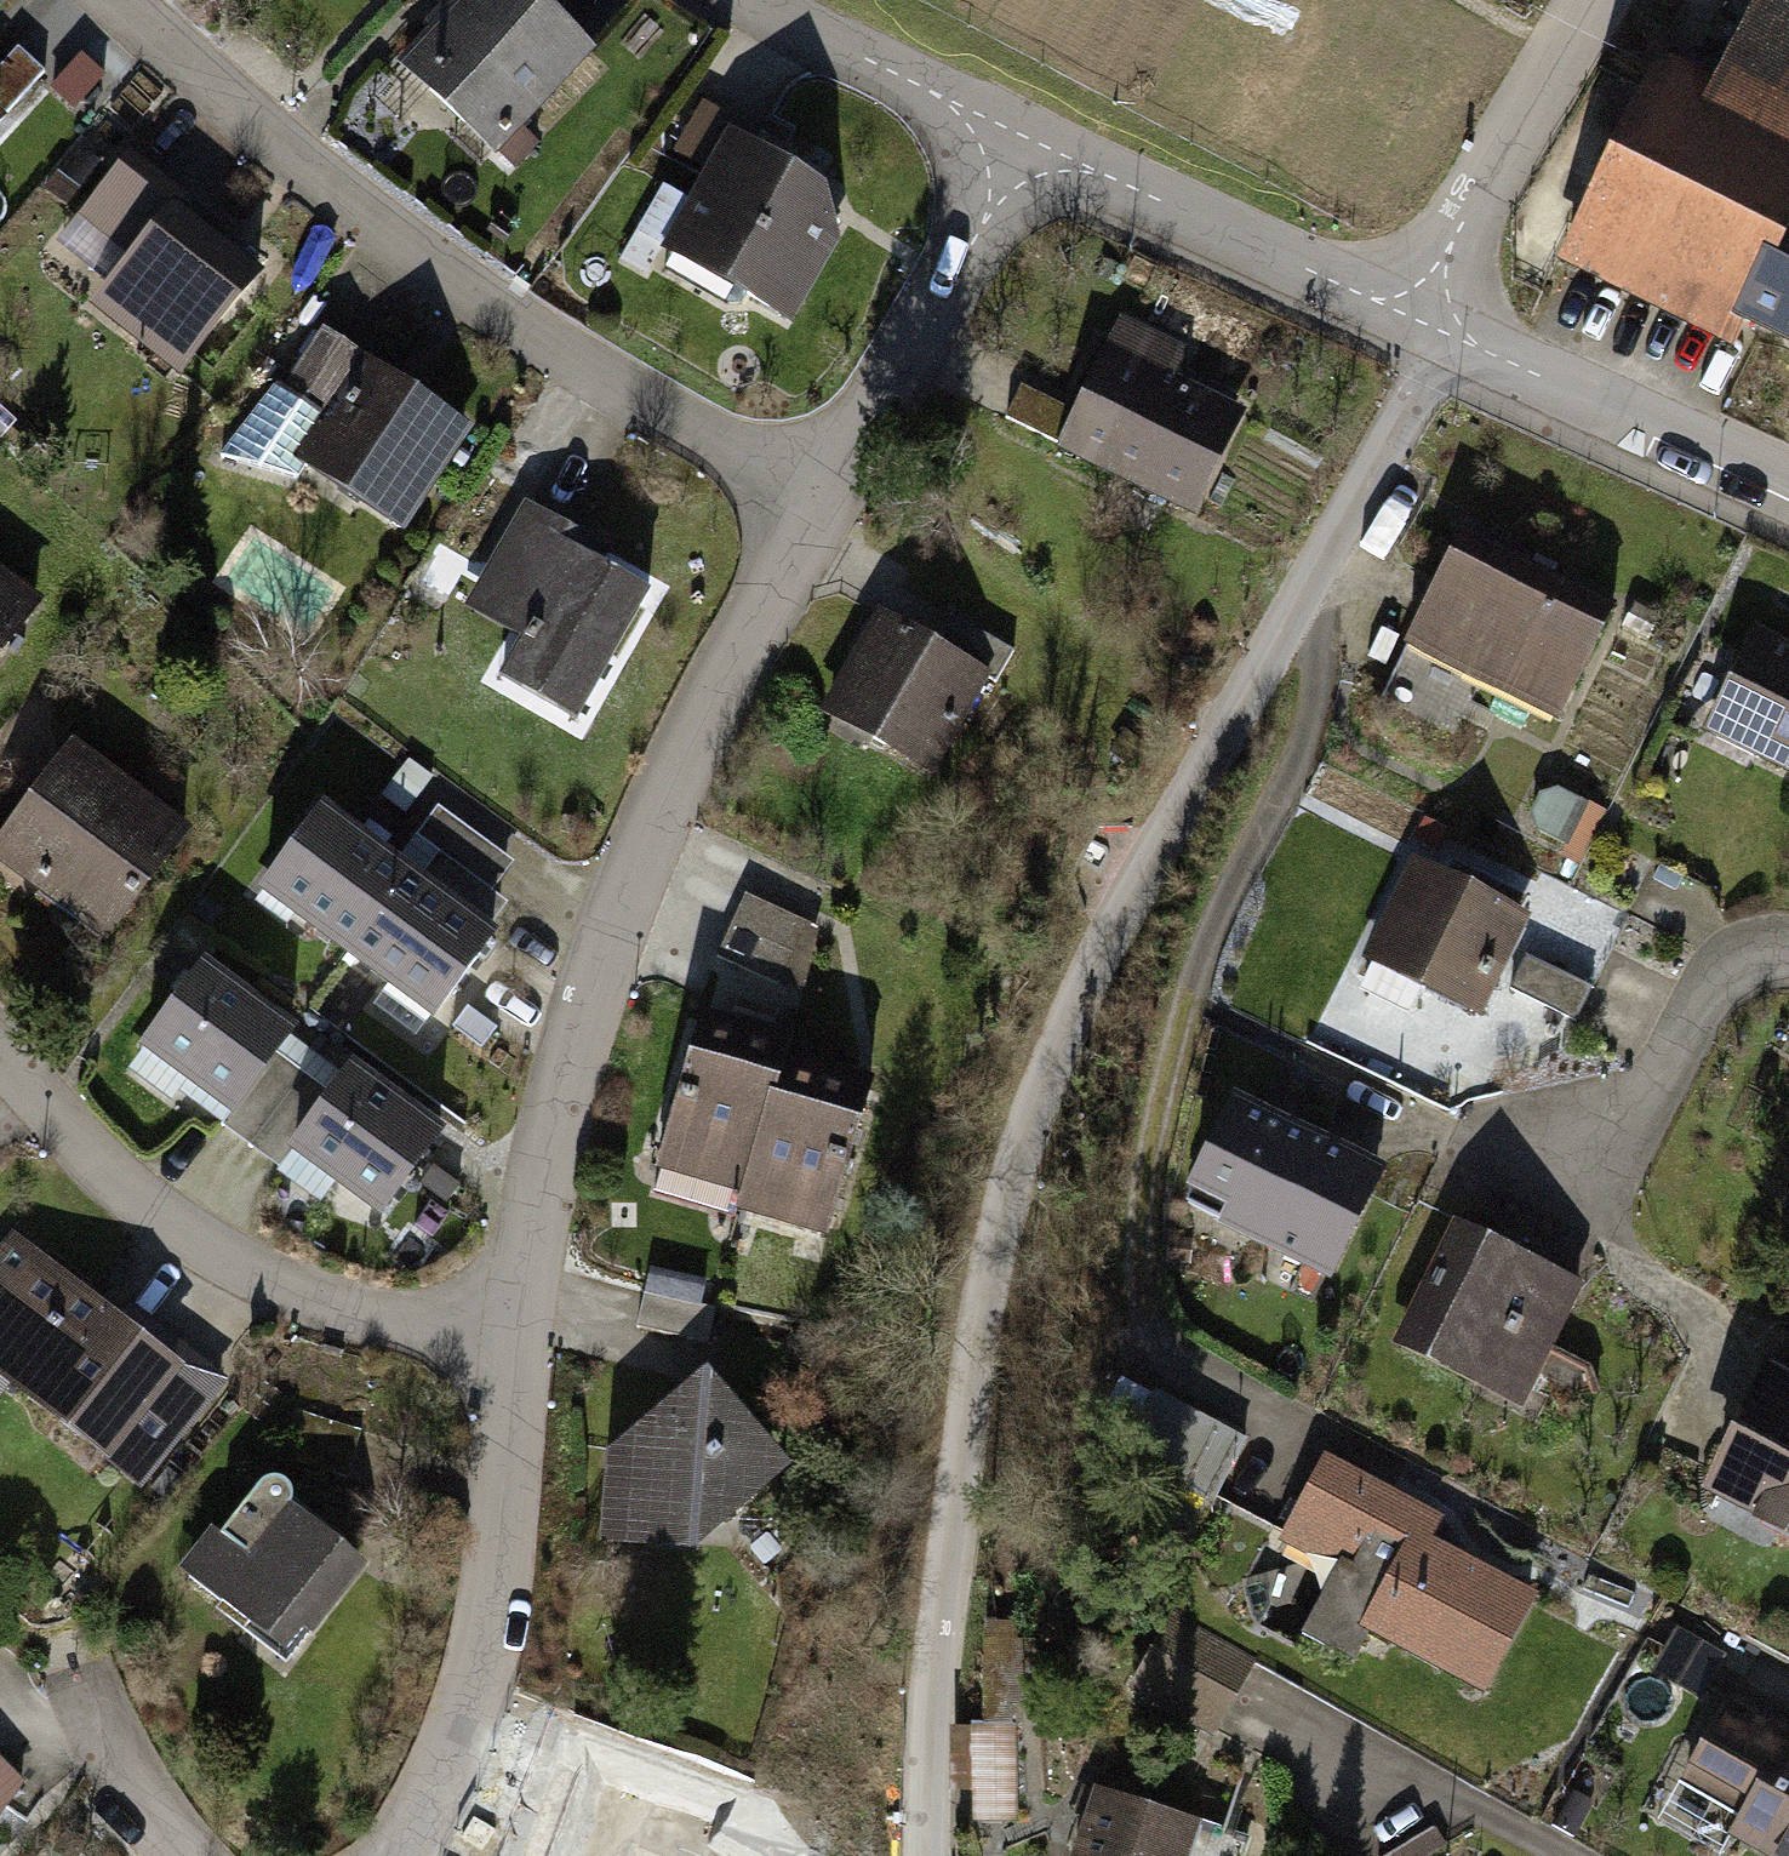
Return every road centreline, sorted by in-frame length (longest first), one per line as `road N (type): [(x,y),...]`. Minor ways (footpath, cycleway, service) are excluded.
road 1 (residential): [(1433,330),(1415,399),(1153,856),(1064,1028),(984,1299),(924,1737),(924,1855)]
road 2 (residential): [(809,518),(619,870),(498,1346)]
road 3 (residential): [(809,518),(338,196),(106,0)]
road 4 (residential): [(0,1081),(195,1237),(364,1310),(498,1346)]
road 5 (residential): [(498,1346),(458,1732),(383,1855)]
road 6 (residential): [(1433,330),(1020,146)]
road 7 (residential): [(1020,146),(809,518)]
road 8 (residential): [(1788,494),(1433,330)]
road 9 (unclassified): [(1433,330),(1466,219),(1594,0)]
road 10 (residential): [(1590,1148),(1716,959),(1788,944)]
road 11 (residential): [(1020,146),(770,0)]
road 12 (residential): [(100,1695),(230,1855)]

